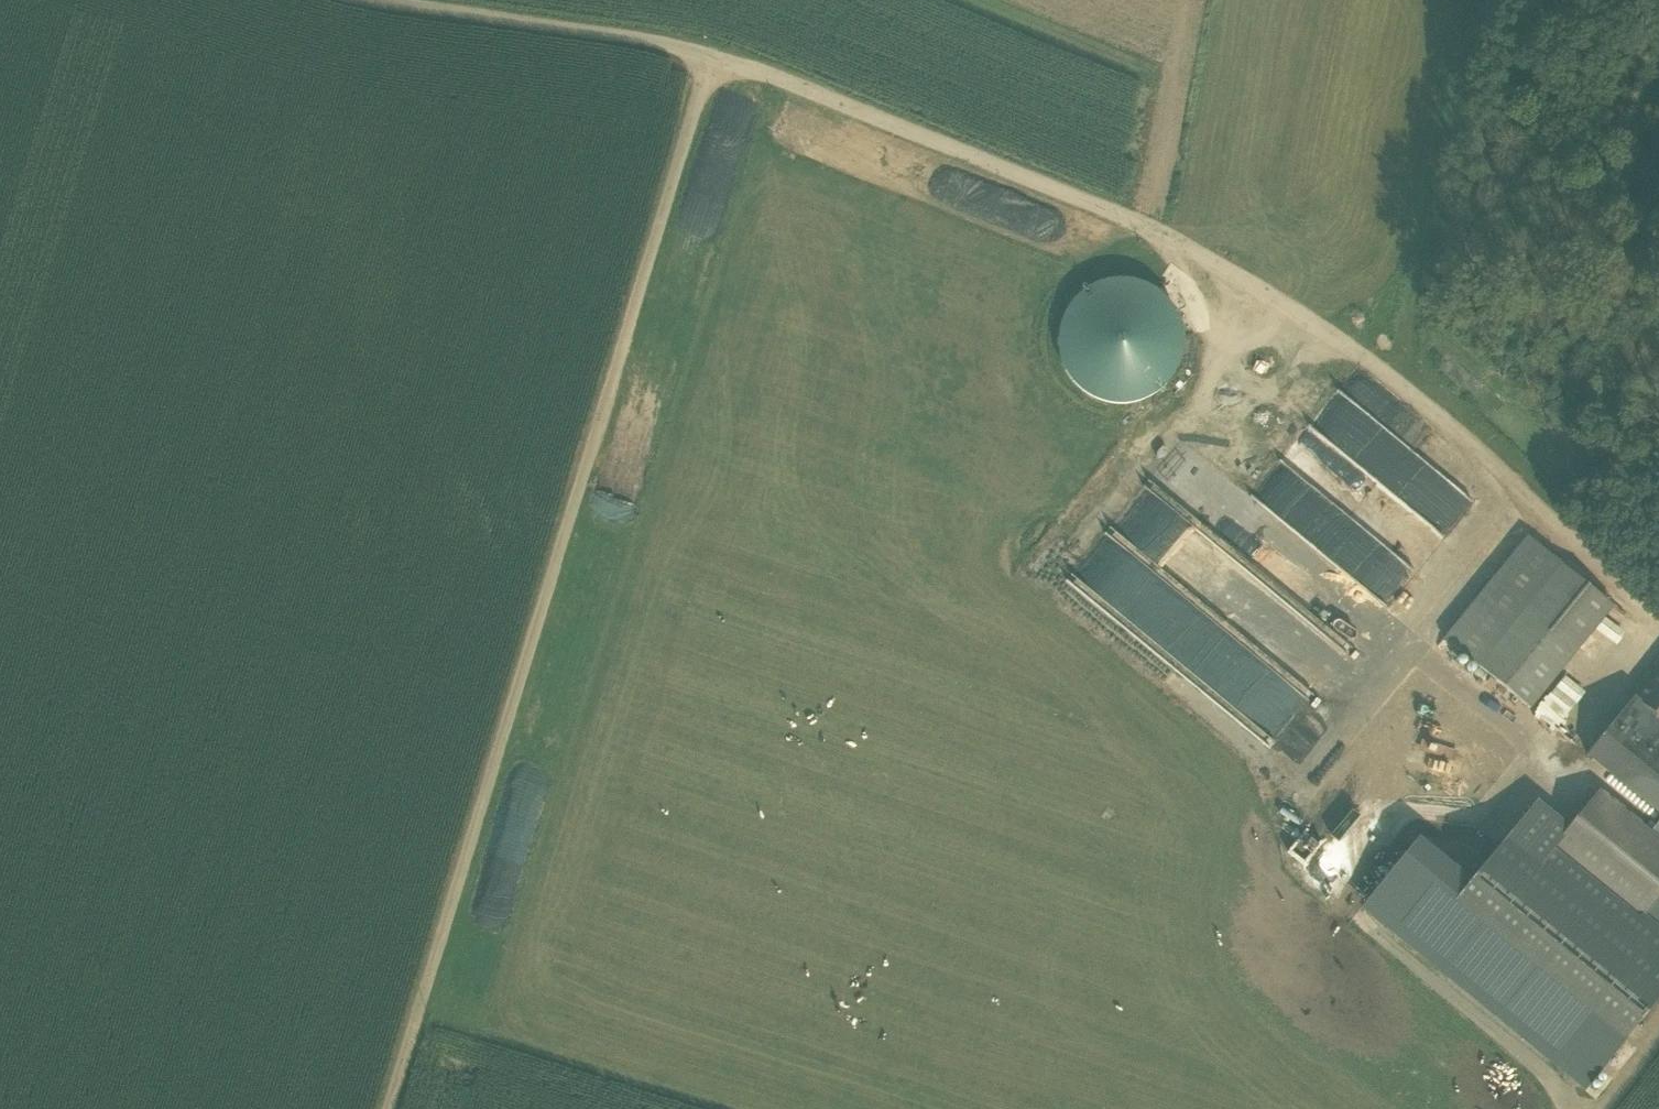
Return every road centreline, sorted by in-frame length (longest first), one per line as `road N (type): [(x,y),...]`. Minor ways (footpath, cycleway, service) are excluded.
road 1 (track): [(388,1108),(710,52),(366,0)]
road 2 (track): [(710,52),(1177,240),(1387,370),(1632,595)]
road 3 (track): [(1285,802),(1535,506)]

